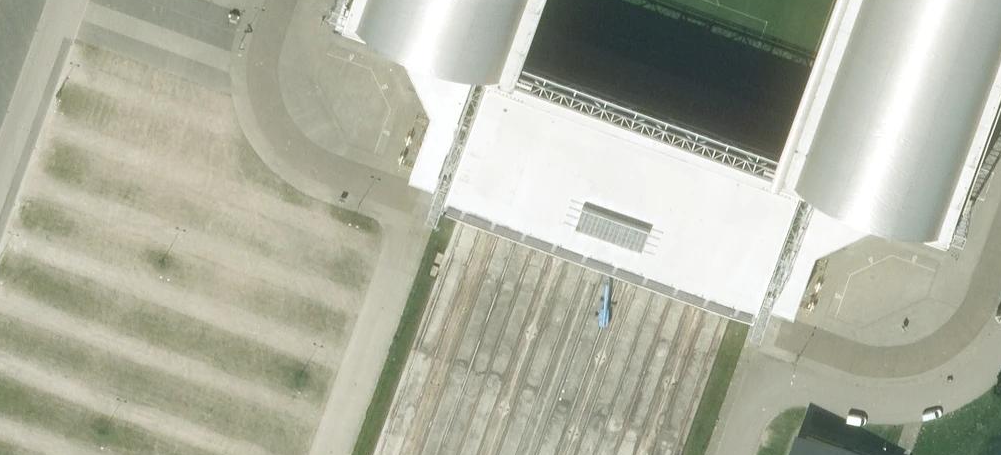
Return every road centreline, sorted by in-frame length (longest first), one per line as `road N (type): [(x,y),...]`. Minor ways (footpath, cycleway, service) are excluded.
road 1 (unclassified): [(734,454),(757,409),(785,388),(853,404),(921,403),(962,389),(1000,354)]
road 2 (unclassified): [(68,0),(0,186)]

